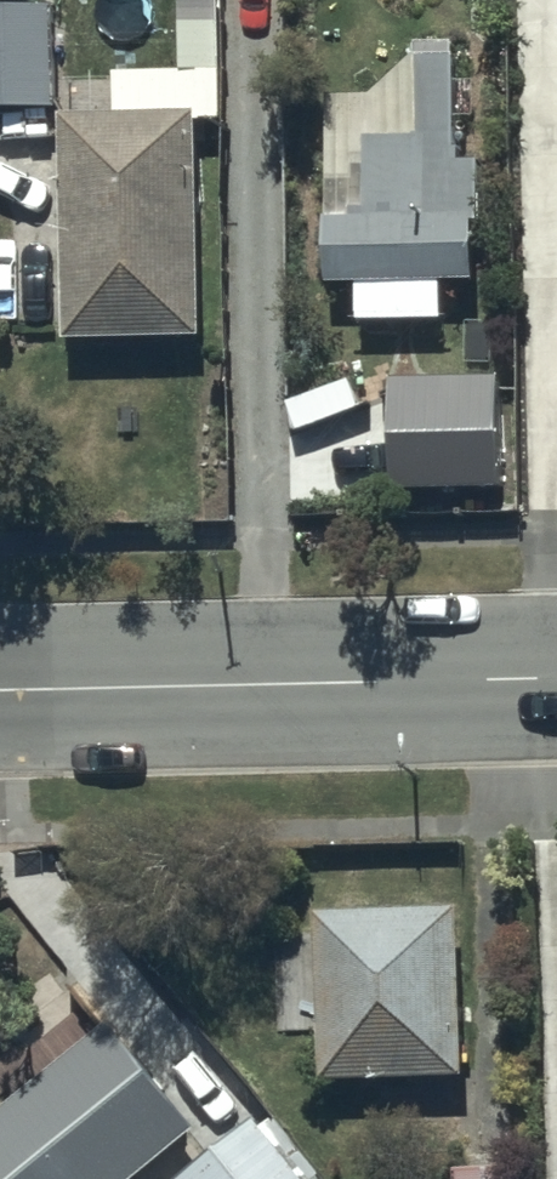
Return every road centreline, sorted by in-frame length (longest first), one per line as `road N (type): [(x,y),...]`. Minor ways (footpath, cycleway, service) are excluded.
road 1 (tertiary): [(0,693),(556,680)]

